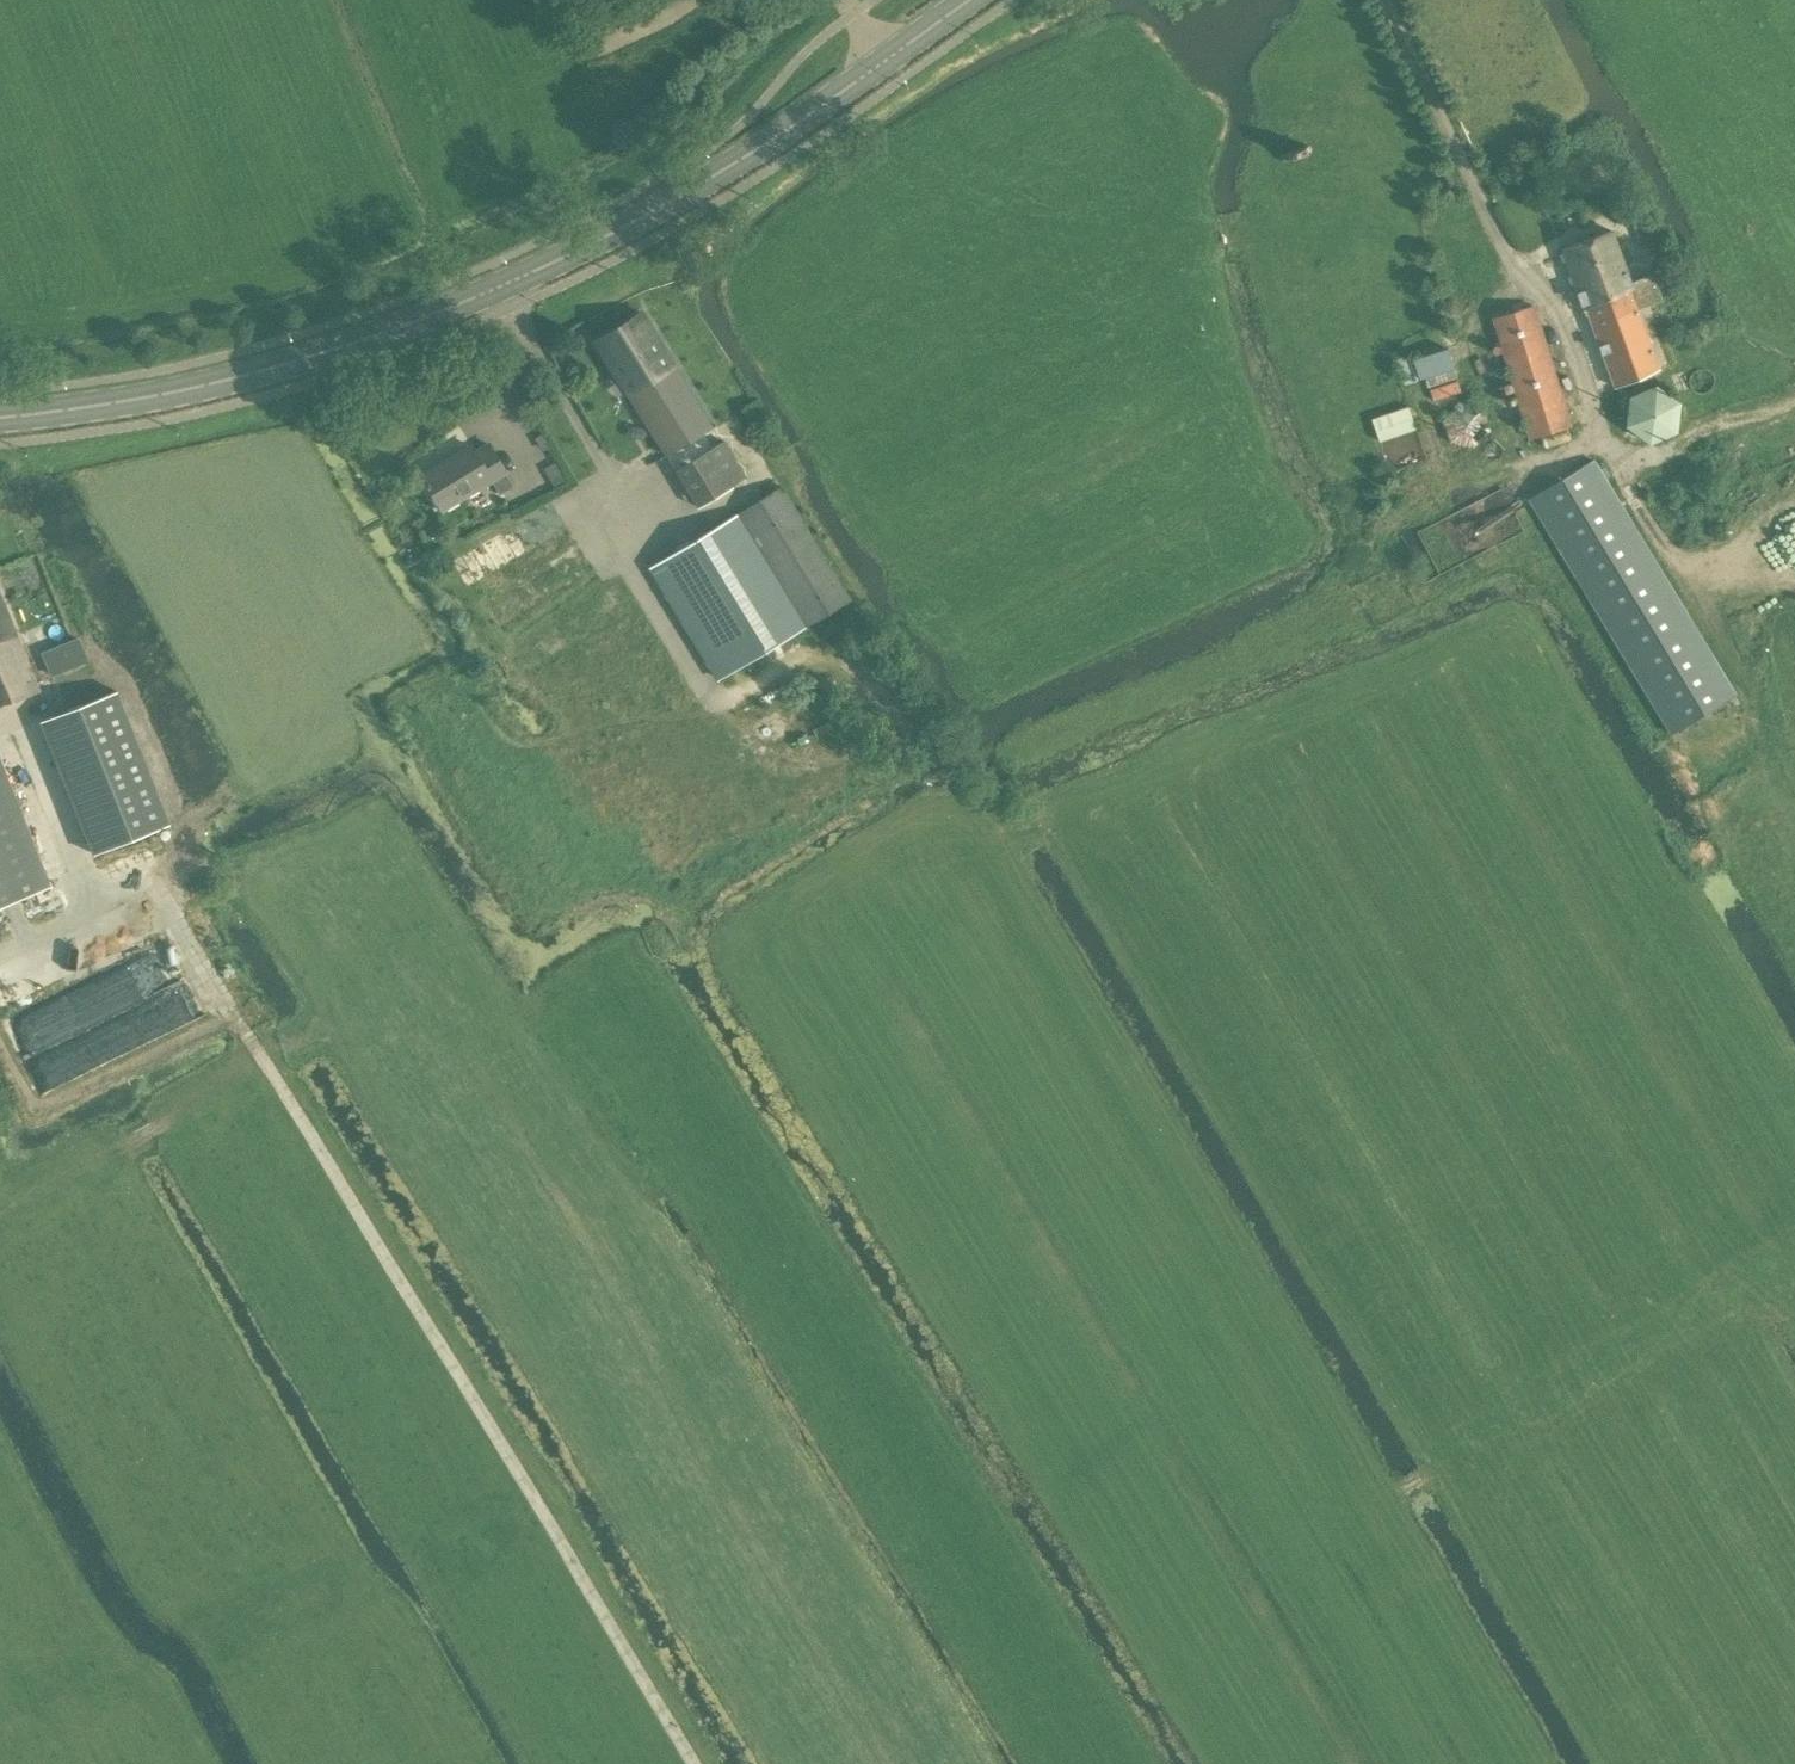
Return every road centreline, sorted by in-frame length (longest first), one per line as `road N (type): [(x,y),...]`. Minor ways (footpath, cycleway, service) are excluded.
road 1 (track): [(721,703),(863,650),(1543,1763)]
road 2 (primary): [(0,420),(208,388),(404,328),(512,285),(722,172),(878,67)]
road 3 (track): [(1617,468),(1794,398)]

